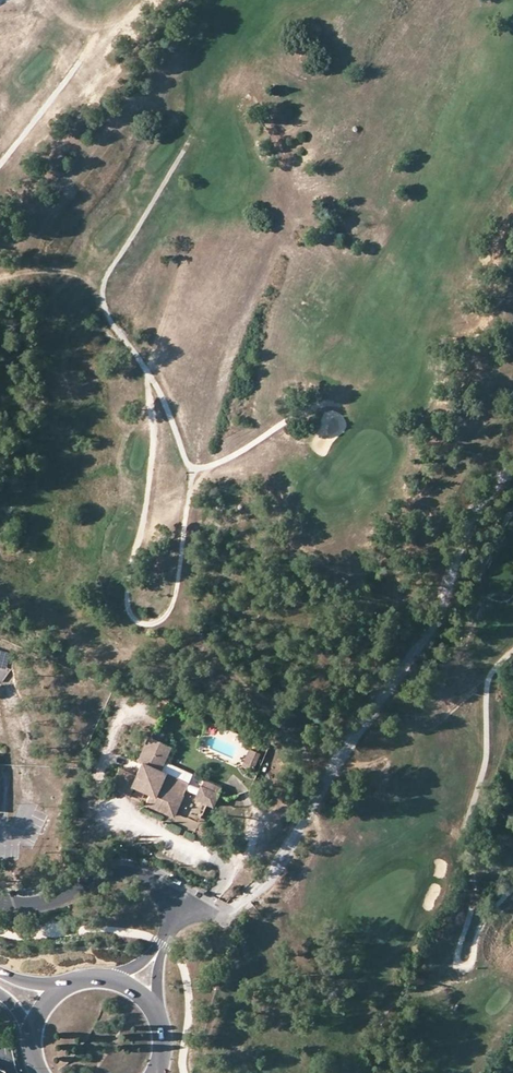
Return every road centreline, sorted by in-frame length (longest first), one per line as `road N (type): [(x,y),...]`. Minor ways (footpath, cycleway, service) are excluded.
road 1 (track): [(318,404),(195,470),(171,607),(156,621),(134,617),(128,587),(154,435),(150,374),(111,318),(104,285),(190,139)]
road 2 (track): [(512,652),(486,688),(485,761),(467,827),(473,877),(461,964),(473,959),(481,928),(512,886)]
road 3 (track): [(0,164),(99,37),(149,0)]
road 4 (residential): [(0,900),(47,902),(113,874),(135,875),(170,898),(167,935)]

